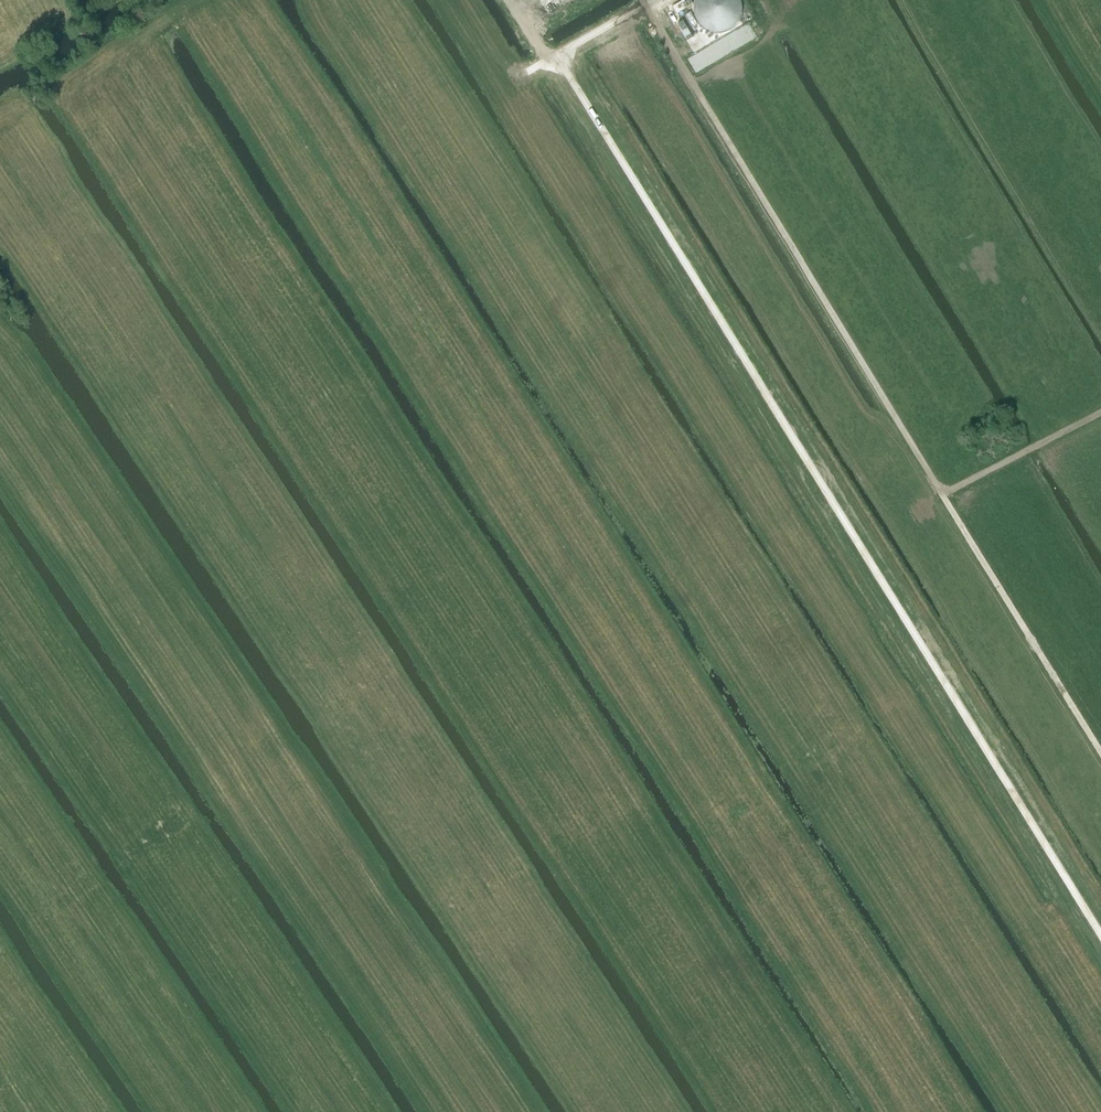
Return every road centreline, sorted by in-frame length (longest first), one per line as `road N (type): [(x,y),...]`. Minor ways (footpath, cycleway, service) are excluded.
road 1 (track): [(650,0),(655,21),(1100,753)]
road 2 (track): [(942,495),(1100,412)]

